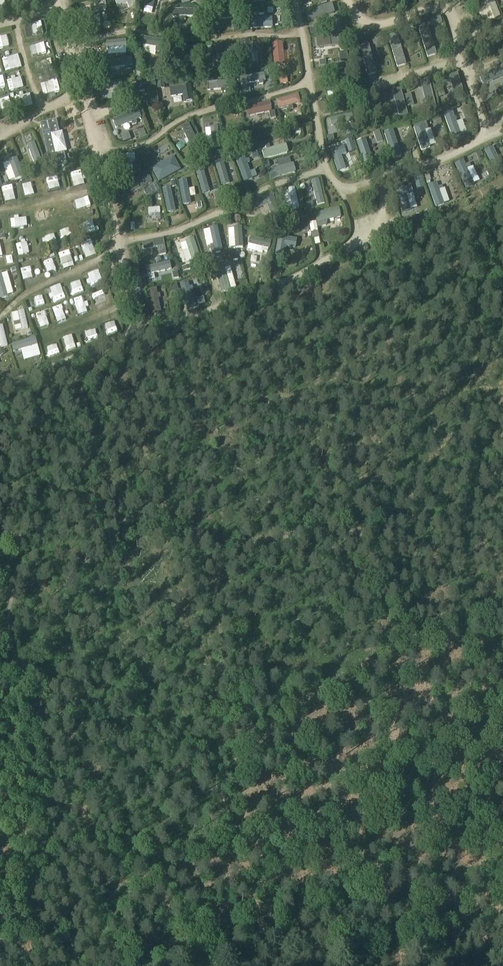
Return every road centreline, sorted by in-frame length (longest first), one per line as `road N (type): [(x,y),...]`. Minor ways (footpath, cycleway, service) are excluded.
road 1 (track): [(502,888),(346,811),(238,847)]

